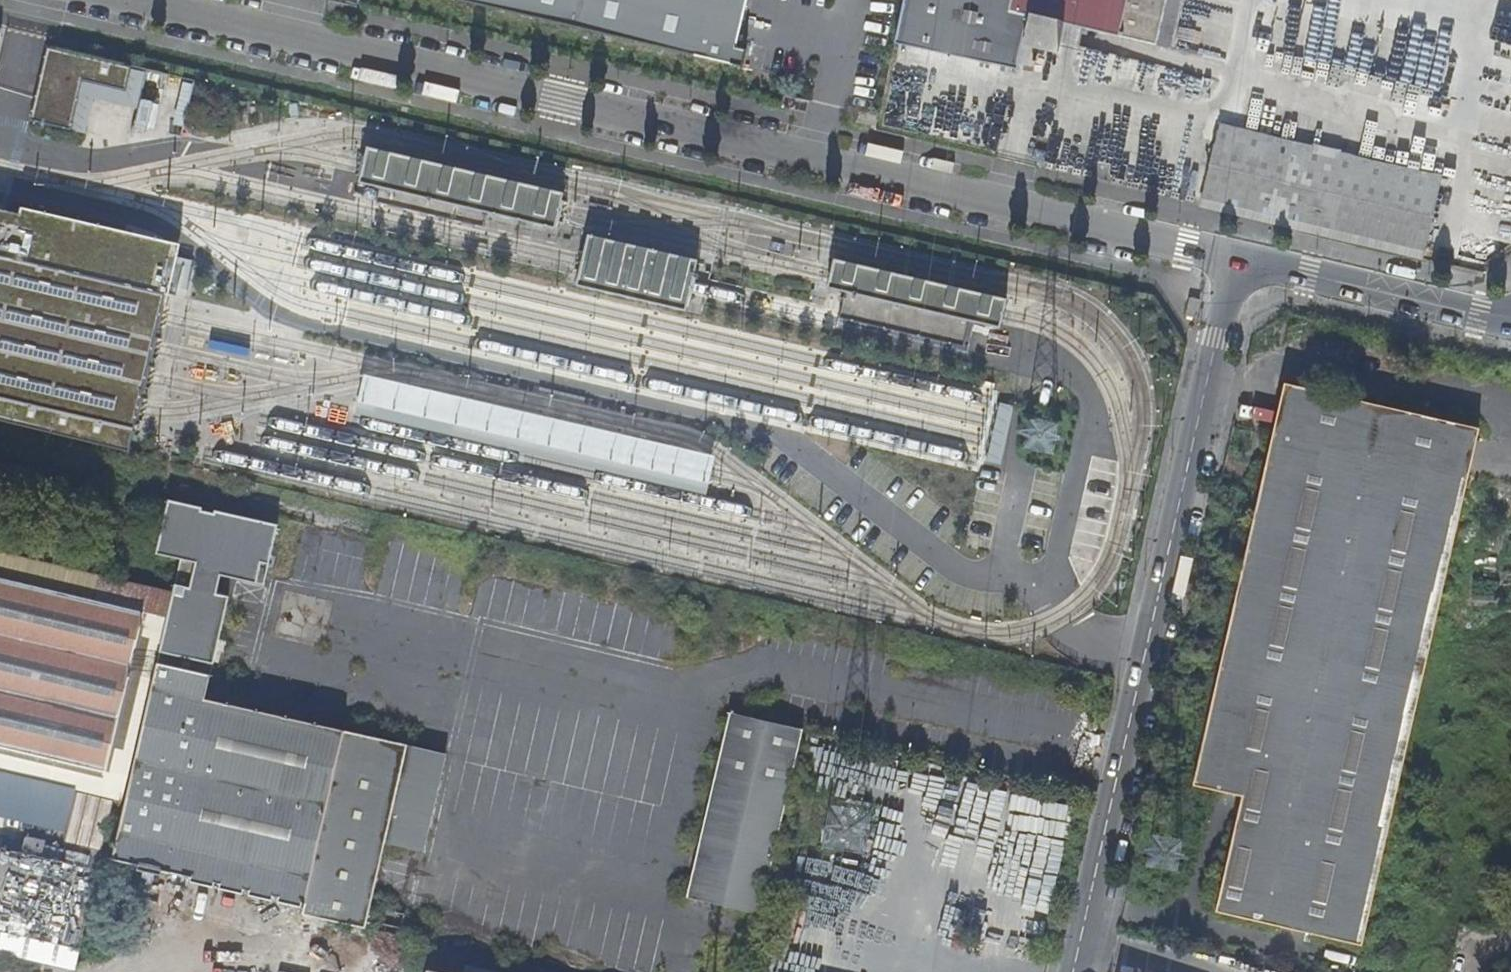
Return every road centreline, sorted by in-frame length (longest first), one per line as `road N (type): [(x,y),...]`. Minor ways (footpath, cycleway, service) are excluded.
road 1 (unclassified): [(136,0),(1237,256)]
road 2 (unclassified): [(1076,971),(1237,256)]
road 3 (unclassified): [(1237,256),(1510,317)]

